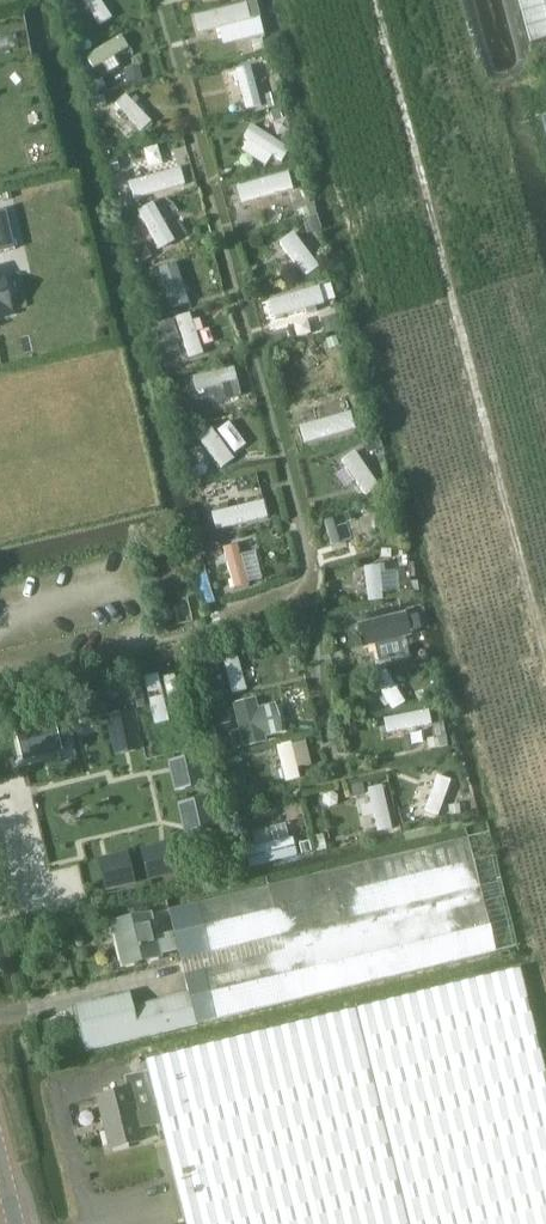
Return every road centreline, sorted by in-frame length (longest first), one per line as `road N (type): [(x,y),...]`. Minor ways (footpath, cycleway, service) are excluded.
road 1 (track): [(545,642),(374,0)]

